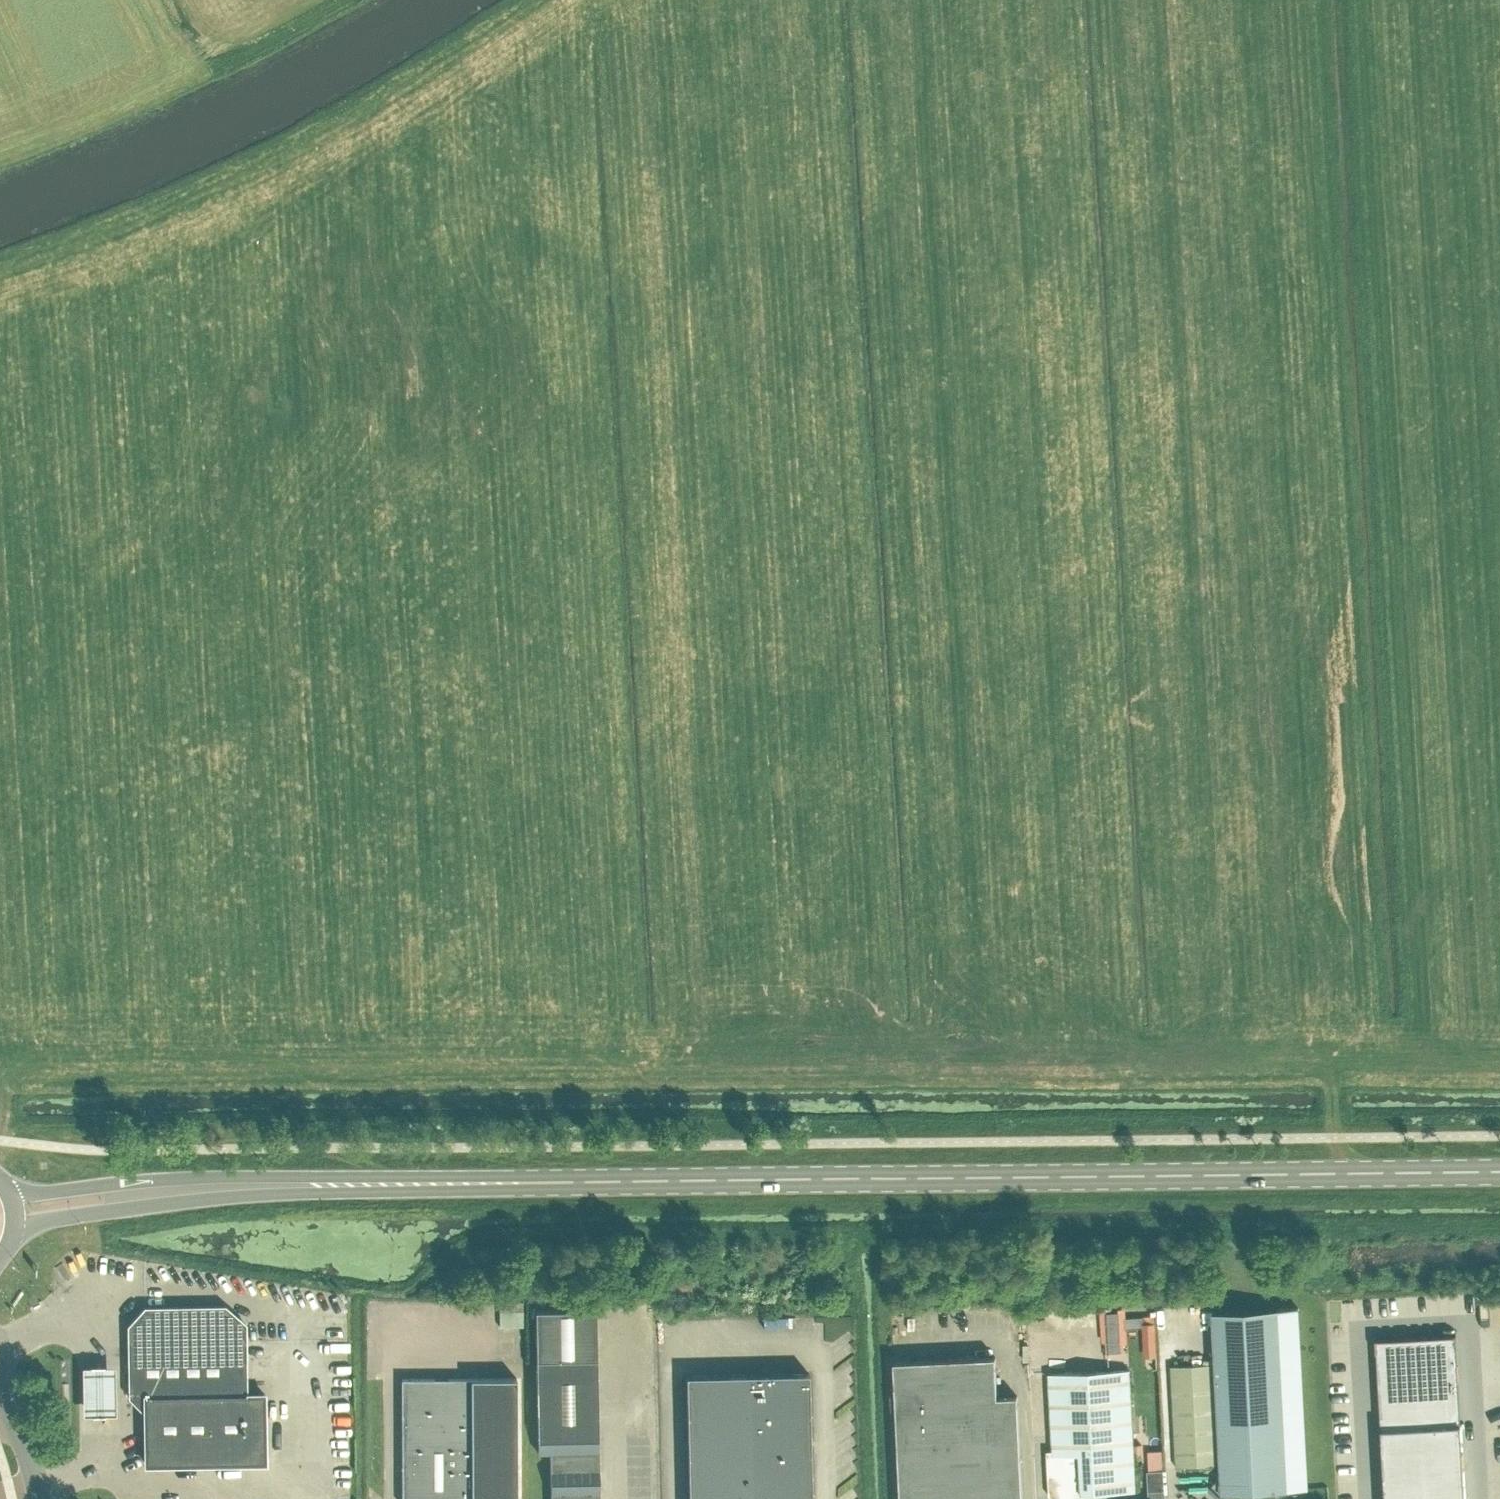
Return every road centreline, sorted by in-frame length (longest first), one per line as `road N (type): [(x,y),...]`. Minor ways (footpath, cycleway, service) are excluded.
road 1 (primary): [(536,1182),(1499,1170)]
road 2 (primary): [(536,1182),(522,1175),(201,1176),(39,1193),(7,1189)]
road 3 (primary): [(13,1233),(41,1220),(194,1199),(522,1189),(536,1182)]
road 4 (tertiary): [(39,1498),(0,1385)]

